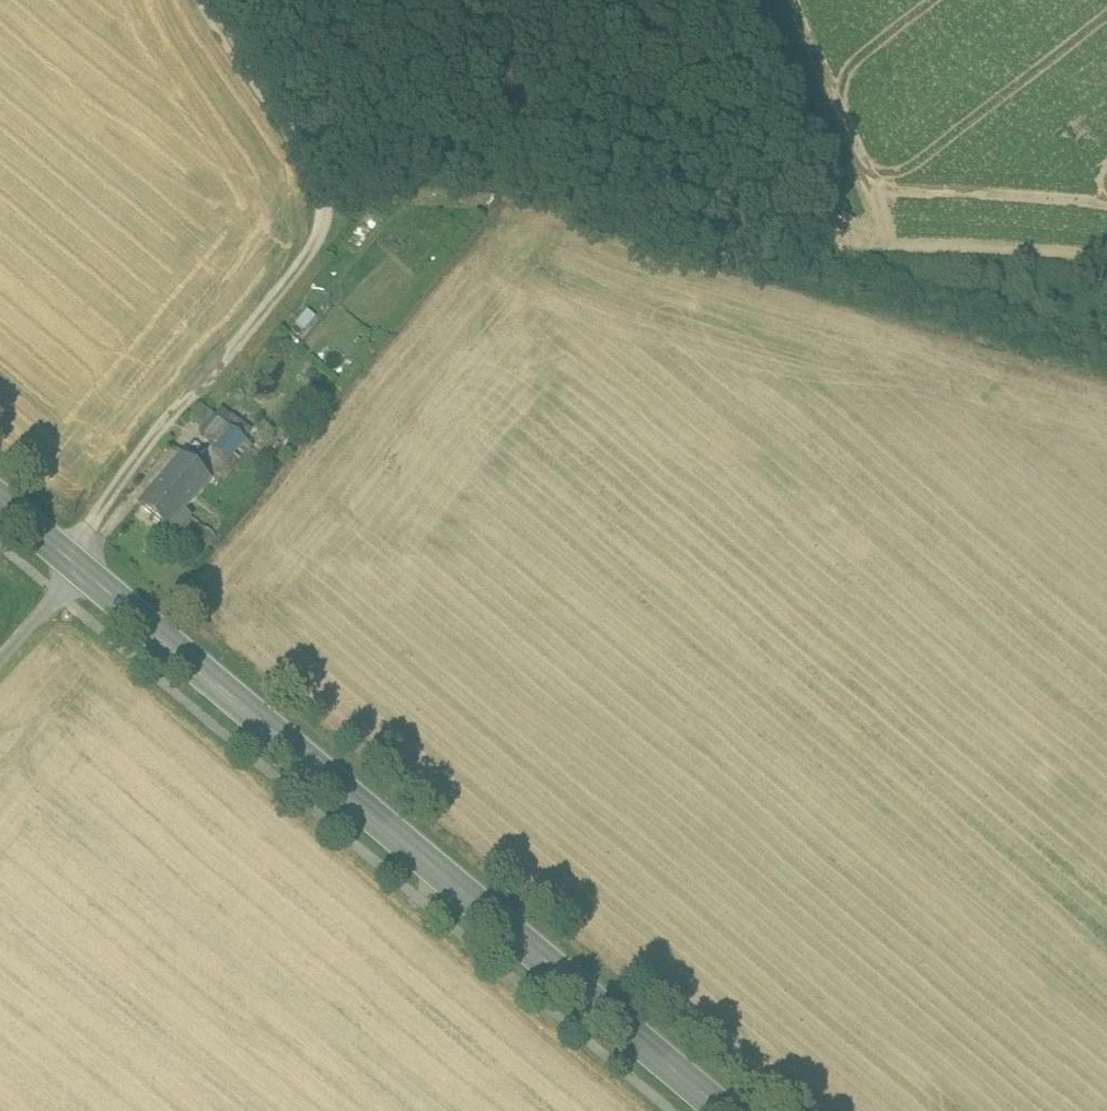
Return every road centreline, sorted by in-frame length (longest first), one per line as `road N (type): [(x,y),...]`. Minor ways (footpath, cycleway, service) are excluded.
road 1 (primary): [(83,564),(728,1110)]
road 2 (track): [(65,549),(309,250),(321,225),(317,170),(205,0)]
road 3 (unclassified): [(83,564),(0,660)]

